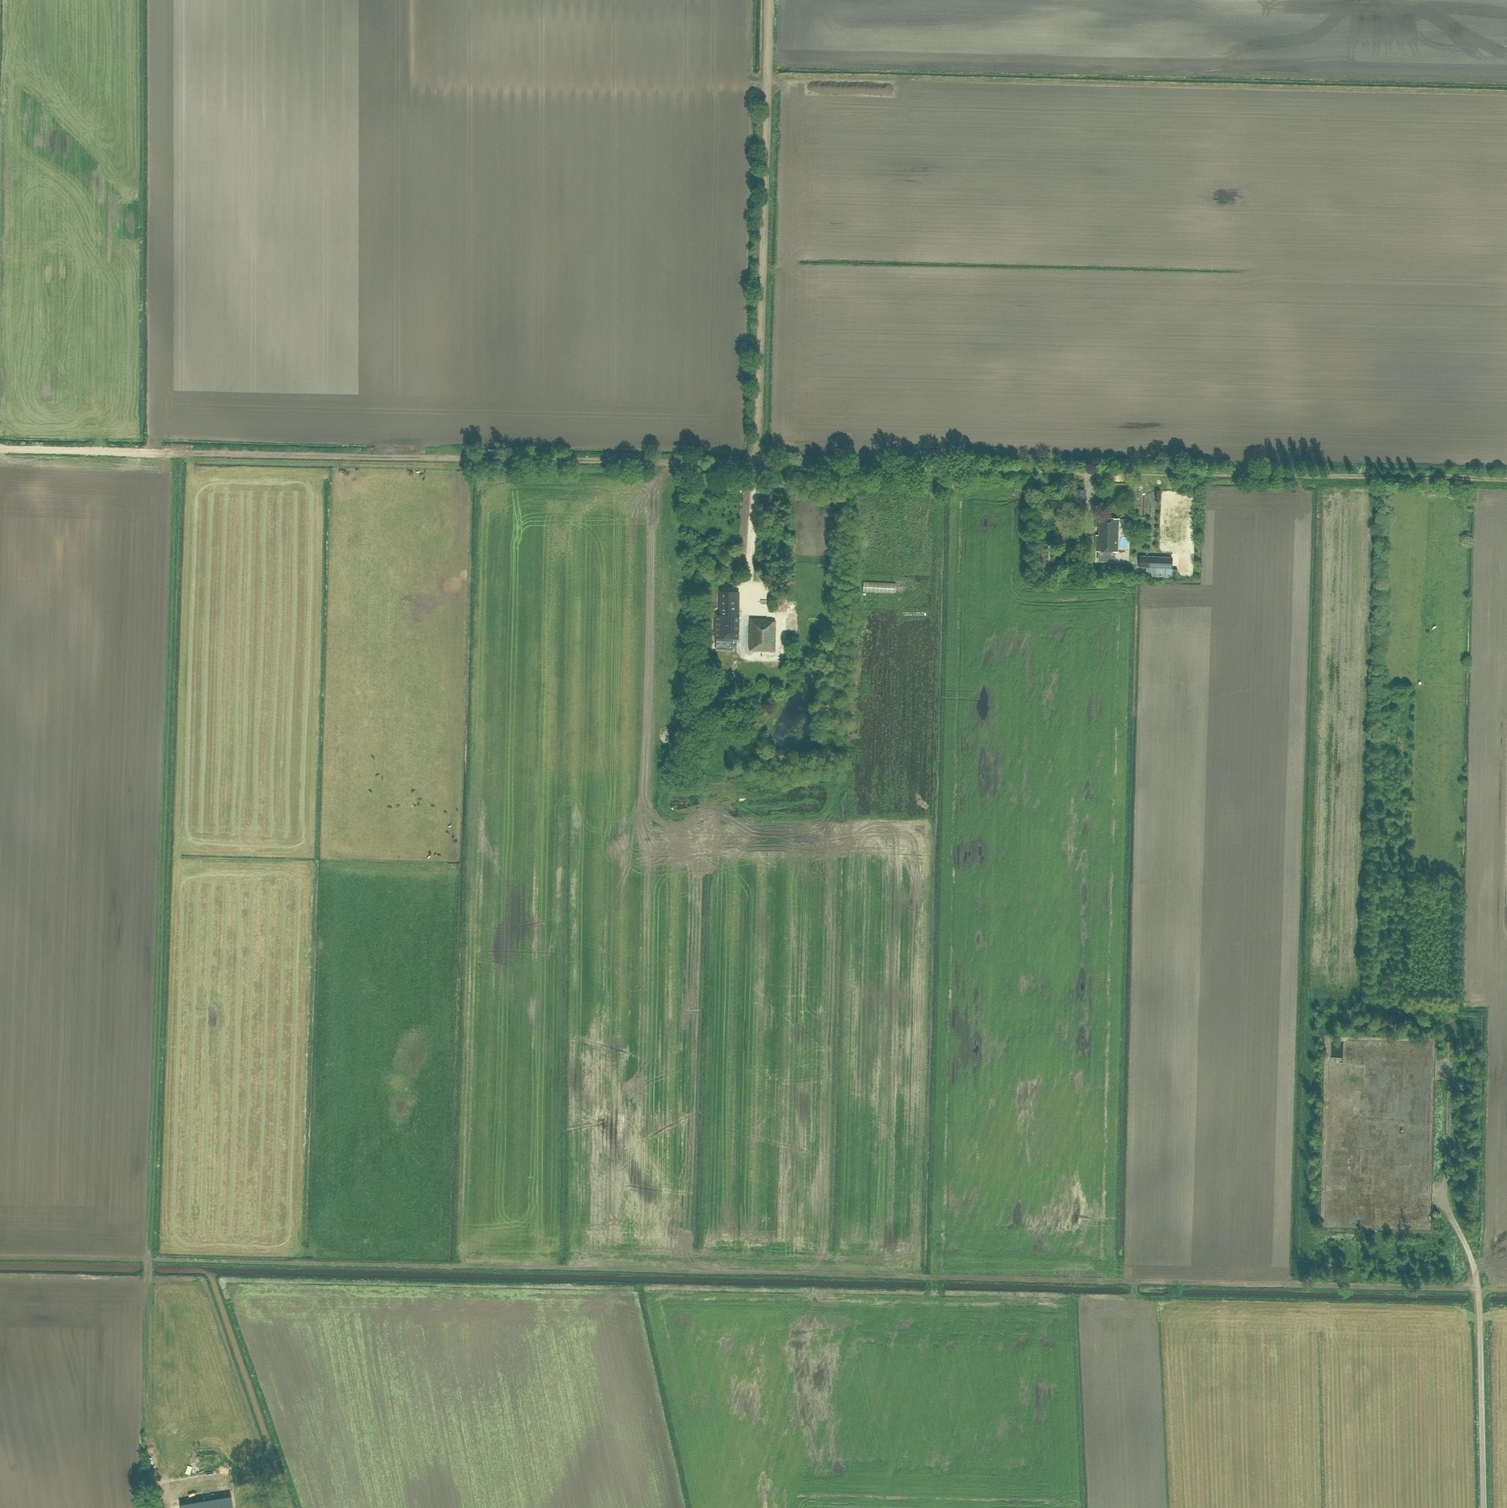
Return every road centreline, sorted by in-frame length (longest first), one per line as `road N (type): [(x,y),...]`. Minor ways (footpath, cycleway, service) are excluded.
road 1 (track): [(1506,476),(0,450)]
road 2 (track): [(756,462),(770,0)]

